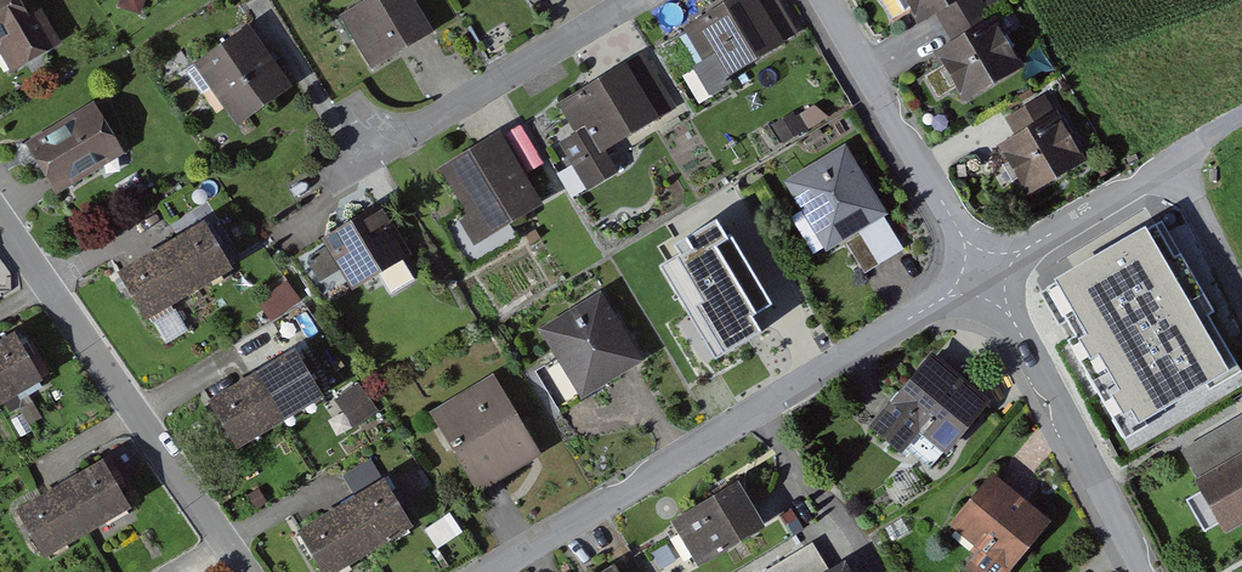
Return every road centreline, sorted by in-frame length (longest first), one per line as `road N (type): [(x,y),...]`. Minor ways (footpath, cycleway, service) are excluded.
road 1 (residential): [(248,571),(0,211)]
road 2 (residential): [(341,179),(637,0)]
road 3 (residential): [(990,273),(1149,571)]
road 4 (residential): [(829,0),(990,273)]
road 5 (residential): [(755,414),(492,571)]
road 6 (residential): [(990,273),(755,414)]
road 7 (residential): [(1177,161),(990,273)]
road 8 (residential): [(877,571),(849,522),(814,492),(755,414)]

